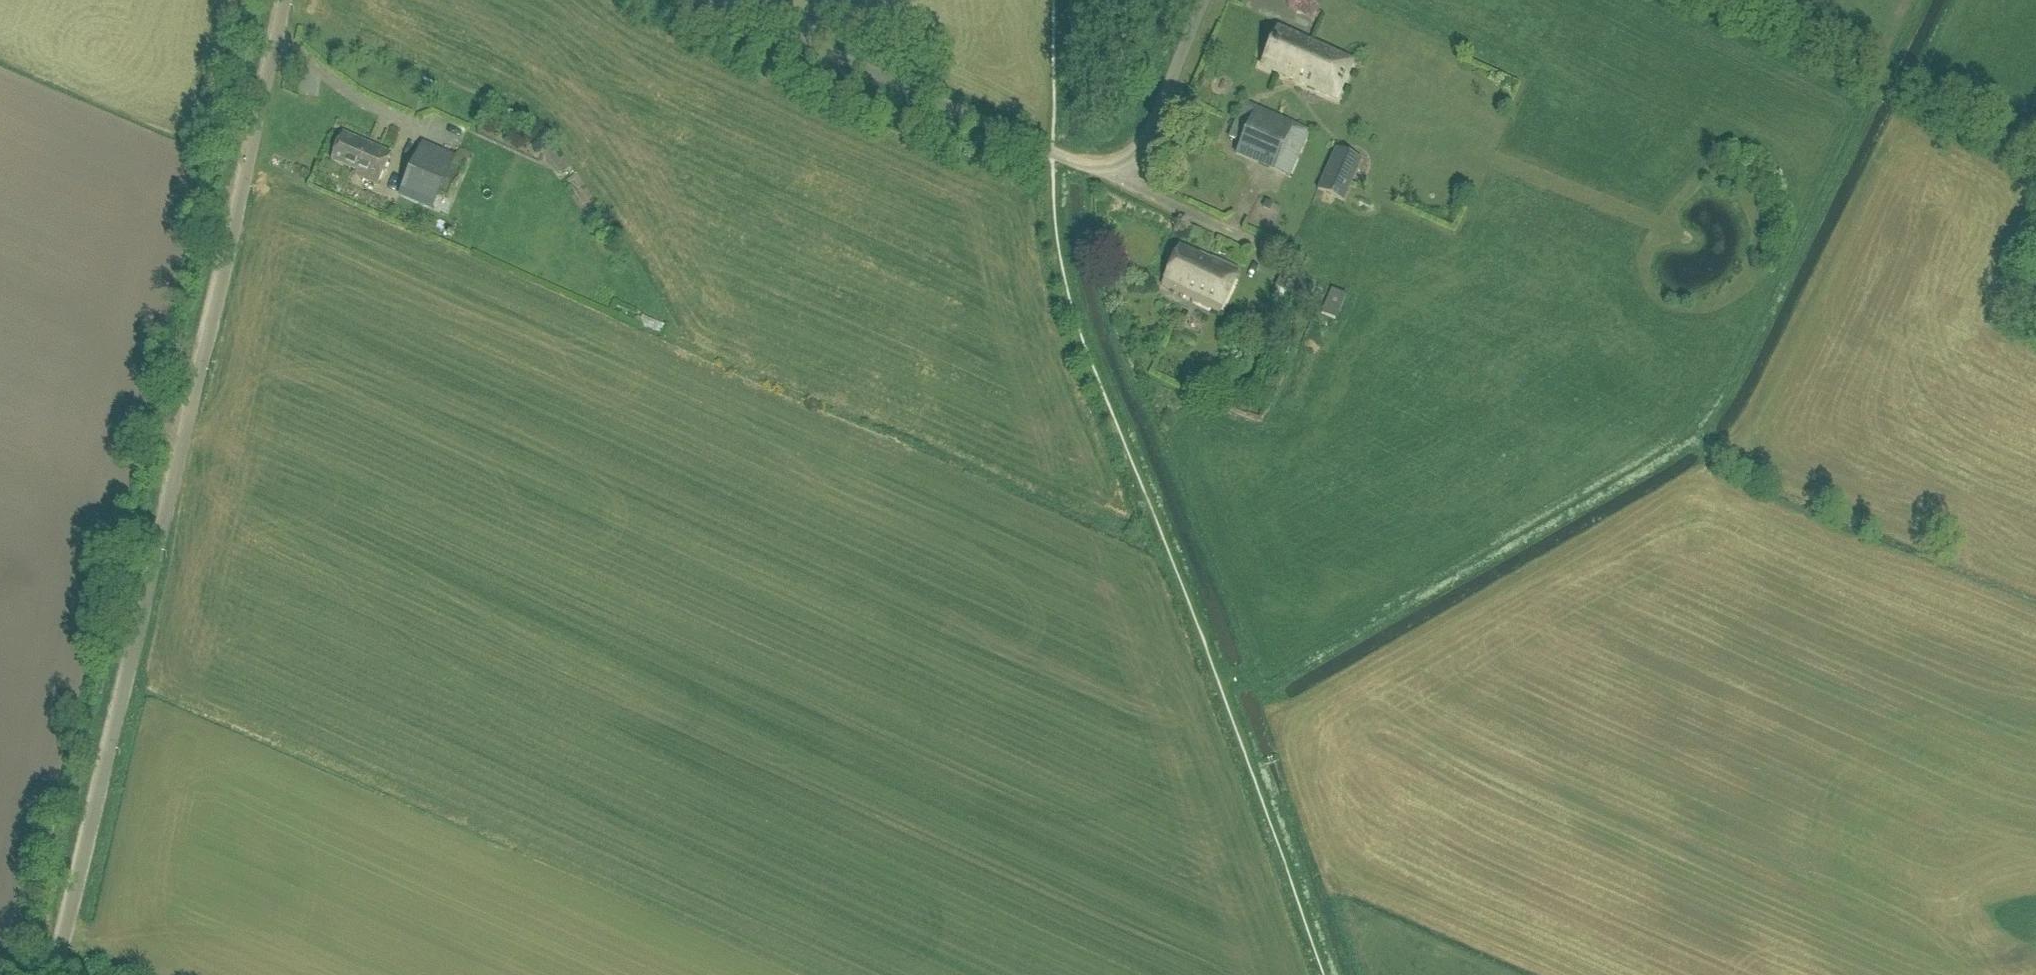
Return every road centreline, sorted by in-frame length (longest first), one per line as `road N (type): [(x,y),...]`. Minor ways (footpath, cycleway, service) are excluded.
road 1 (unclassified): [(54,974),(285,0)]
road 2 (unclassified): [(711,0),(1096,171),(1140,156),(1205,0)]

